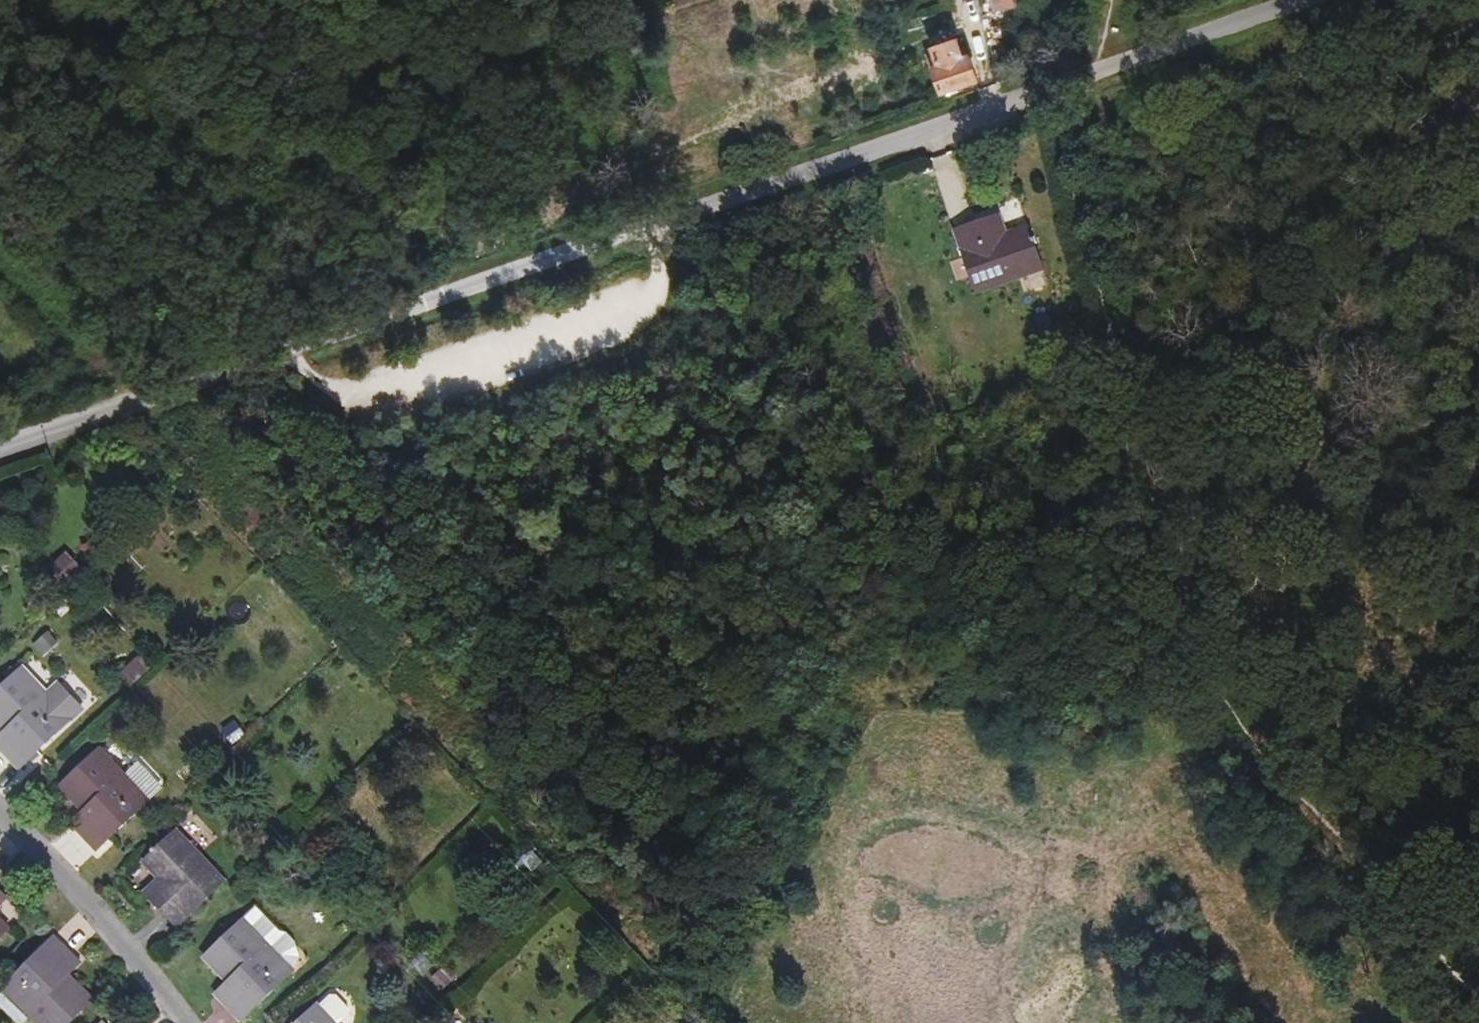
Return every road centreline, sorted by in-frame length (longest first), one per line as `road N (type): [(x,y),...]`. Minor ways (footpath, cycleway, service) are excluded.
road 1 (unclassified): [(1039,92),(1310,0)]
road 2 (residential): [(187,1022),(98,911),(0,809)]
road 3 (residential): [(0,445),(117,404)]

